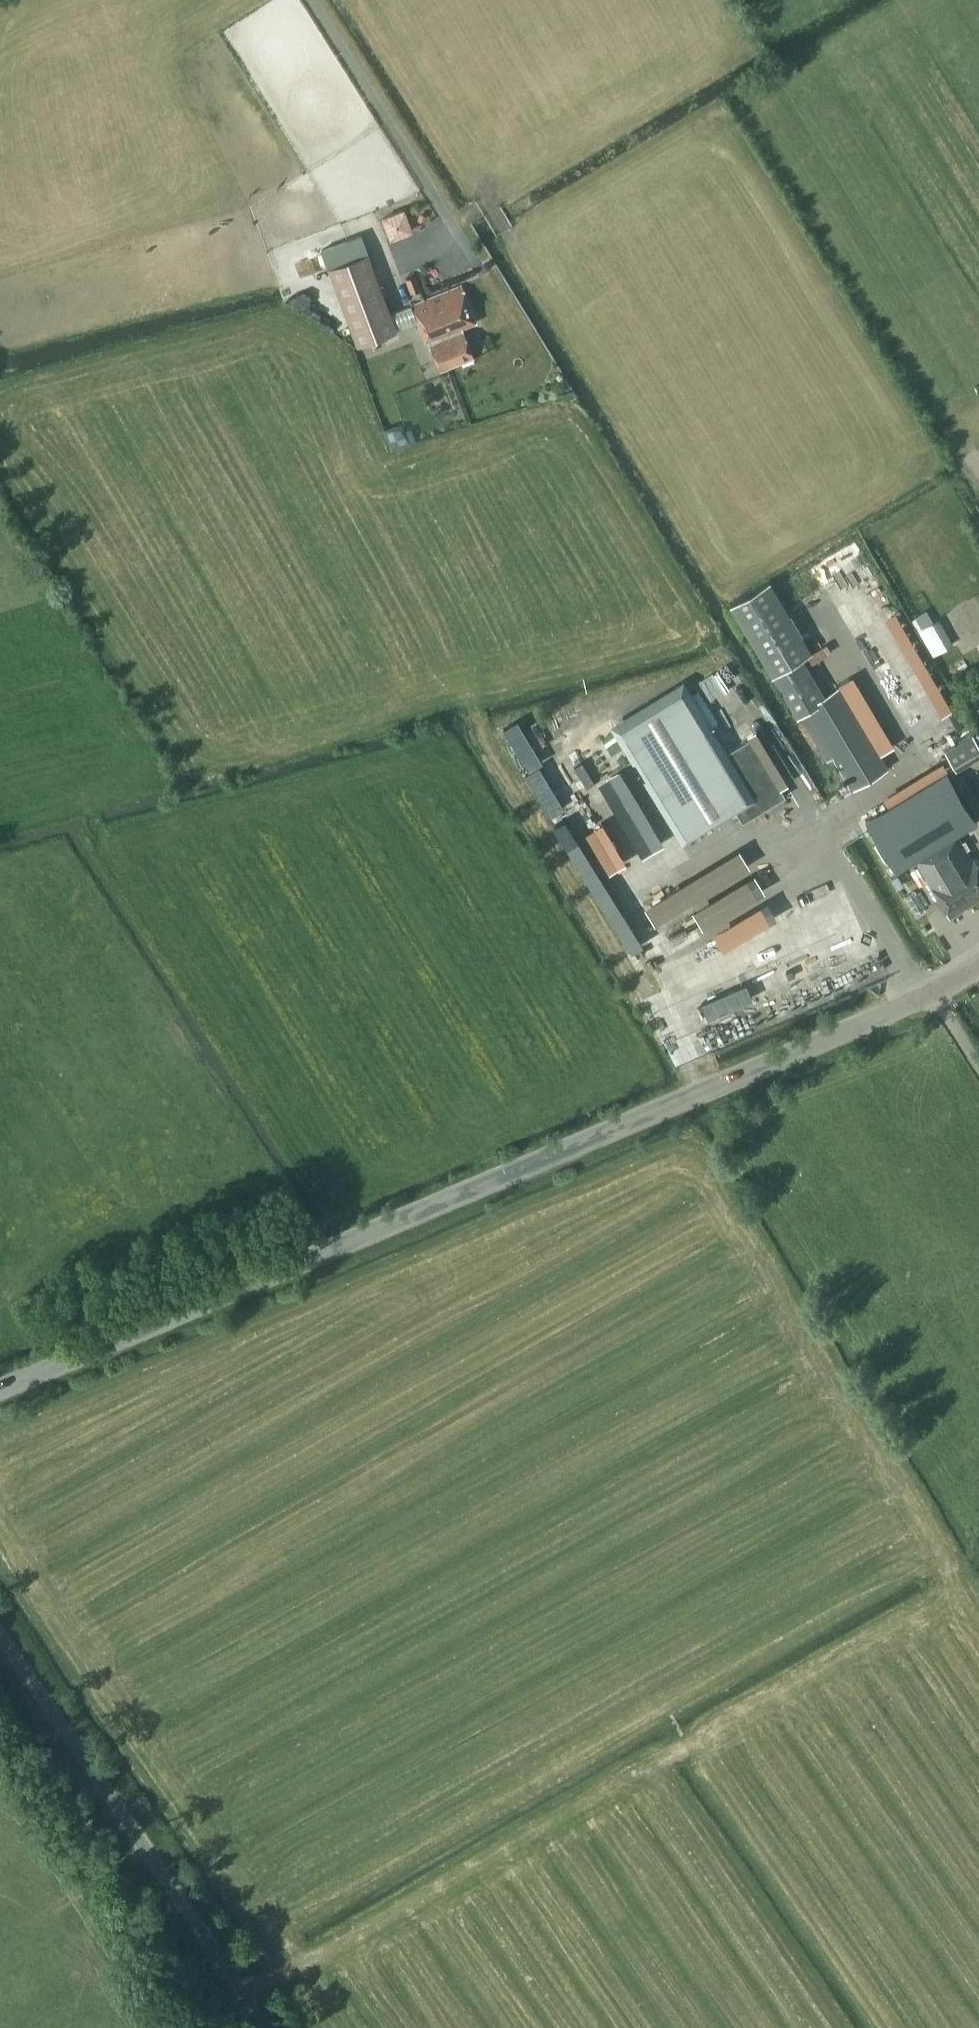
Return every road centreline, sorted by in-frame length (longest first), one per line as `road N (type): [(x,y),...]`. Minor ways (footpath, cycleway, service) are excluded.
road 1 (tertiary): [(0,1389),(894,1013),(978,966)]
road 2 (unclassified): [(268,2027),(0,1634)]

